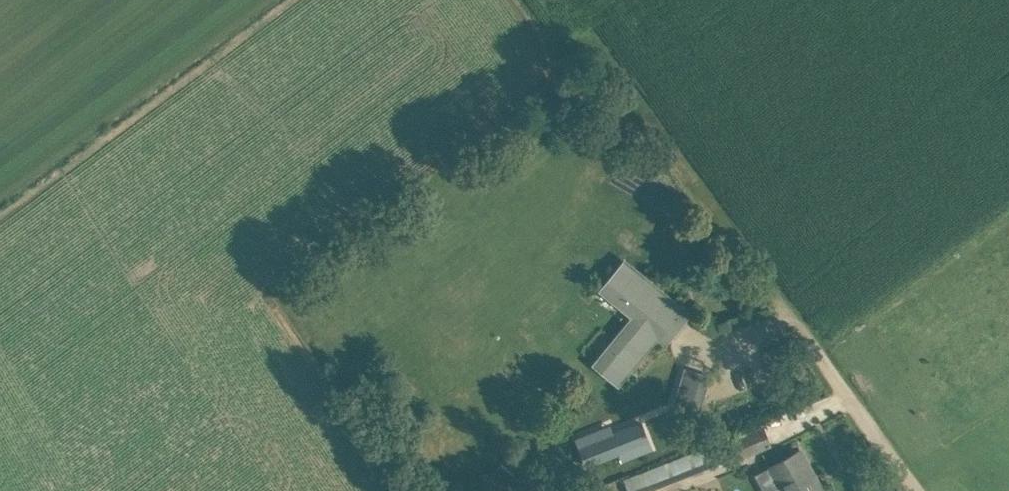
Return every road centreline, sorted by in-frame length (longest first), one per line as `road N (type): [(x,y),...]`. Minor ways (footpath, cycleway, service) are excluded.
road 1 (unclassified): [(904,490),(618,82)]

